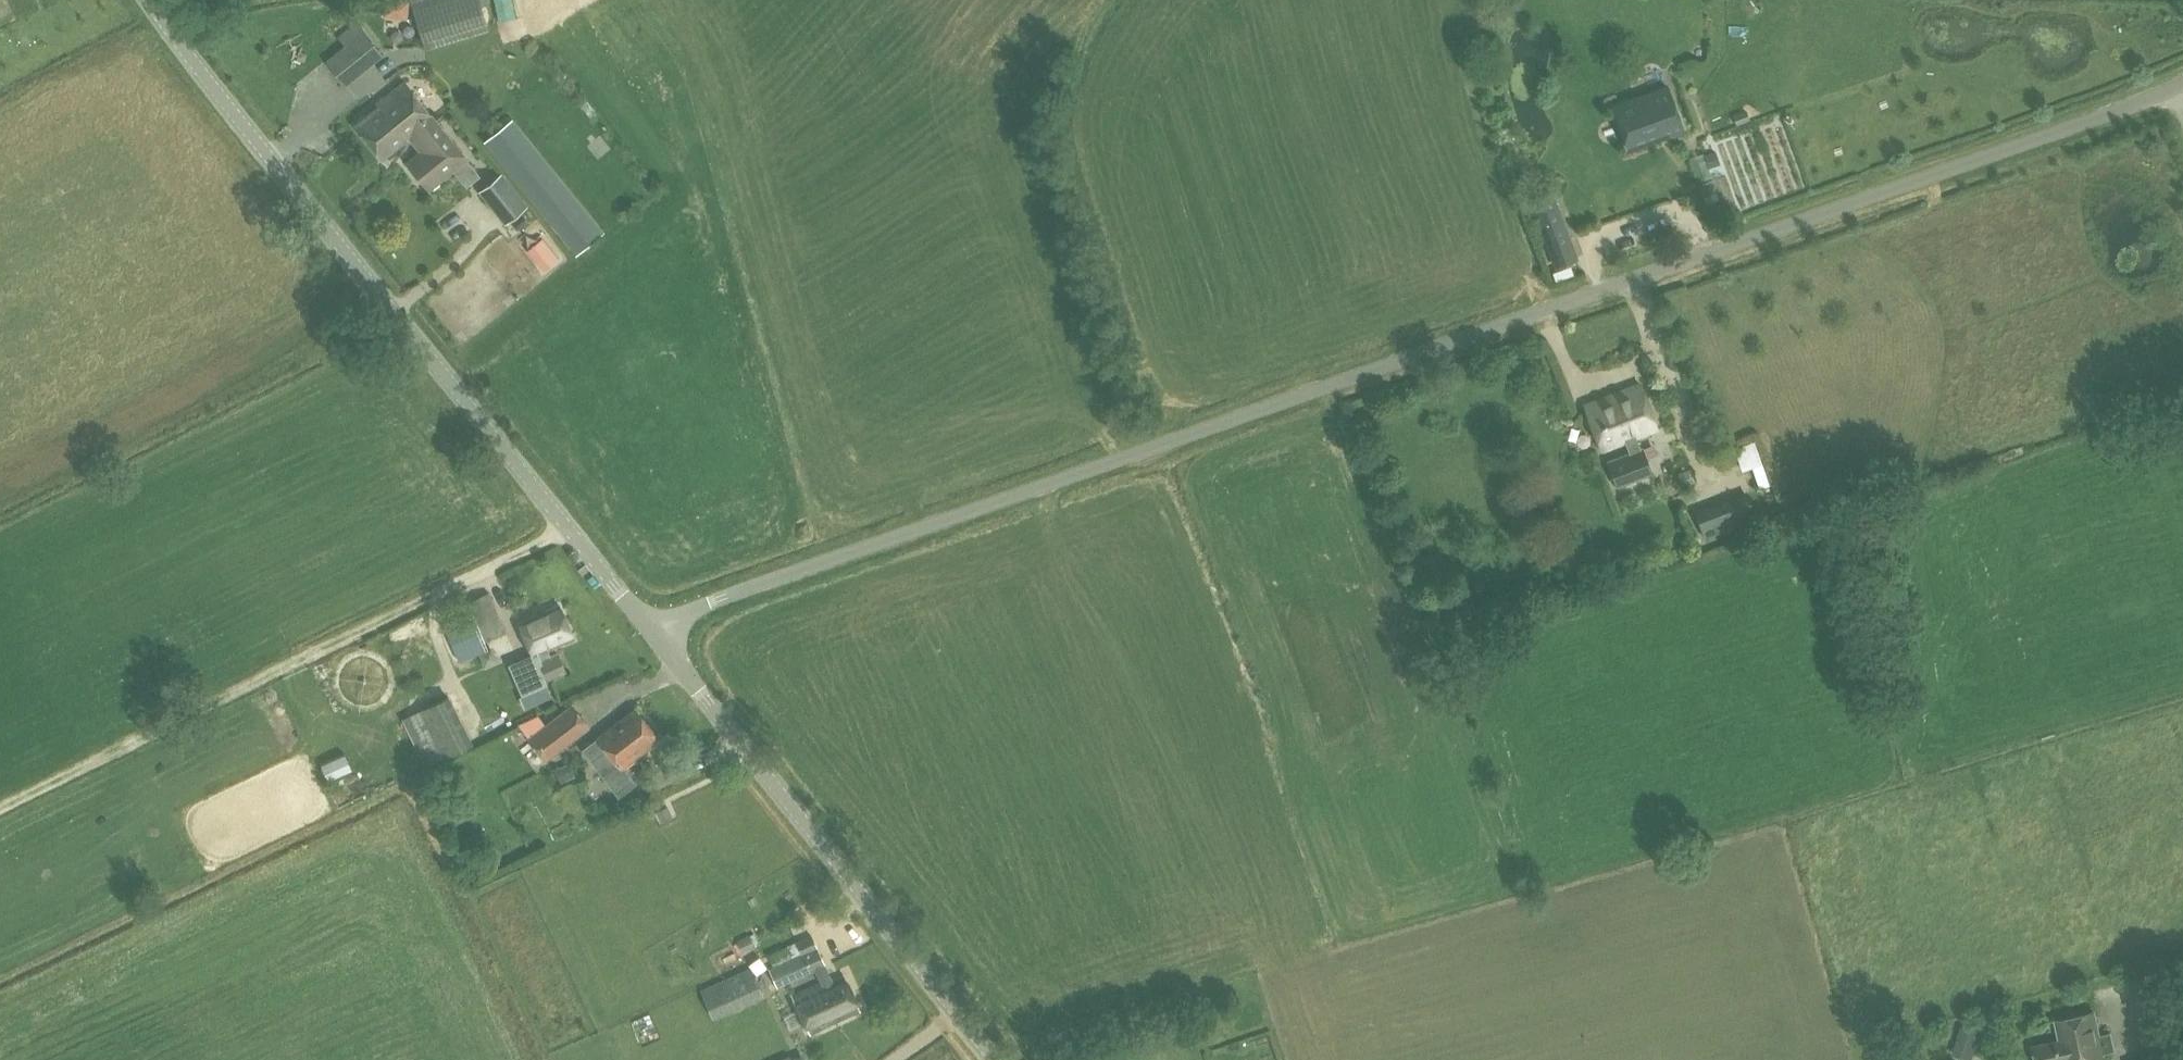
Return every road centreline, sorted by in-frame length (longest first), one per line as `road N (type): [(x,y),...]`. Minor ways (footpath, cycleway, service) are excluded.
road 1 (unclassified): [(647,625),(2182,87)]
road 2 (tertiary): [(647,625),(149,0)]
road 3 (track): [(569,529),(0,803)]
road 4 (tertiary): [(992,1059),(647,625)]
road 5 (track): [(348,254),(297,325),(0,464)]

